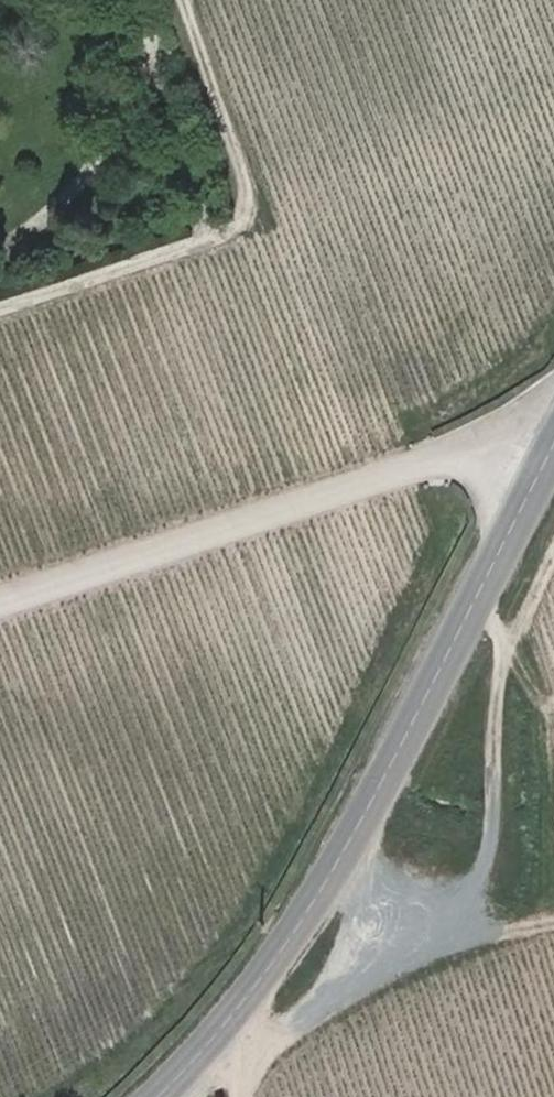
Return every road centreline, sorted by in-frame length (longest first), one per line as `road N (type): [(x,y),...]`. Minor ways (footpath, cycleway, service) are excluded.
road 1 (tertiary): [(154,1096),(276,959),(346,850),(553,451)]
road 2 (track): [(0,308),(224,234),(245,217),(236,152),(182,0)]
road 3 (track): [(553,549),(510,640),(485,869),(447,949)]
road 4 (track): [(553,922),(415,958),(335,994),(278,1035),(241,1096)]
road 5 (track): [(335,867),(382,911),(415,958)]

